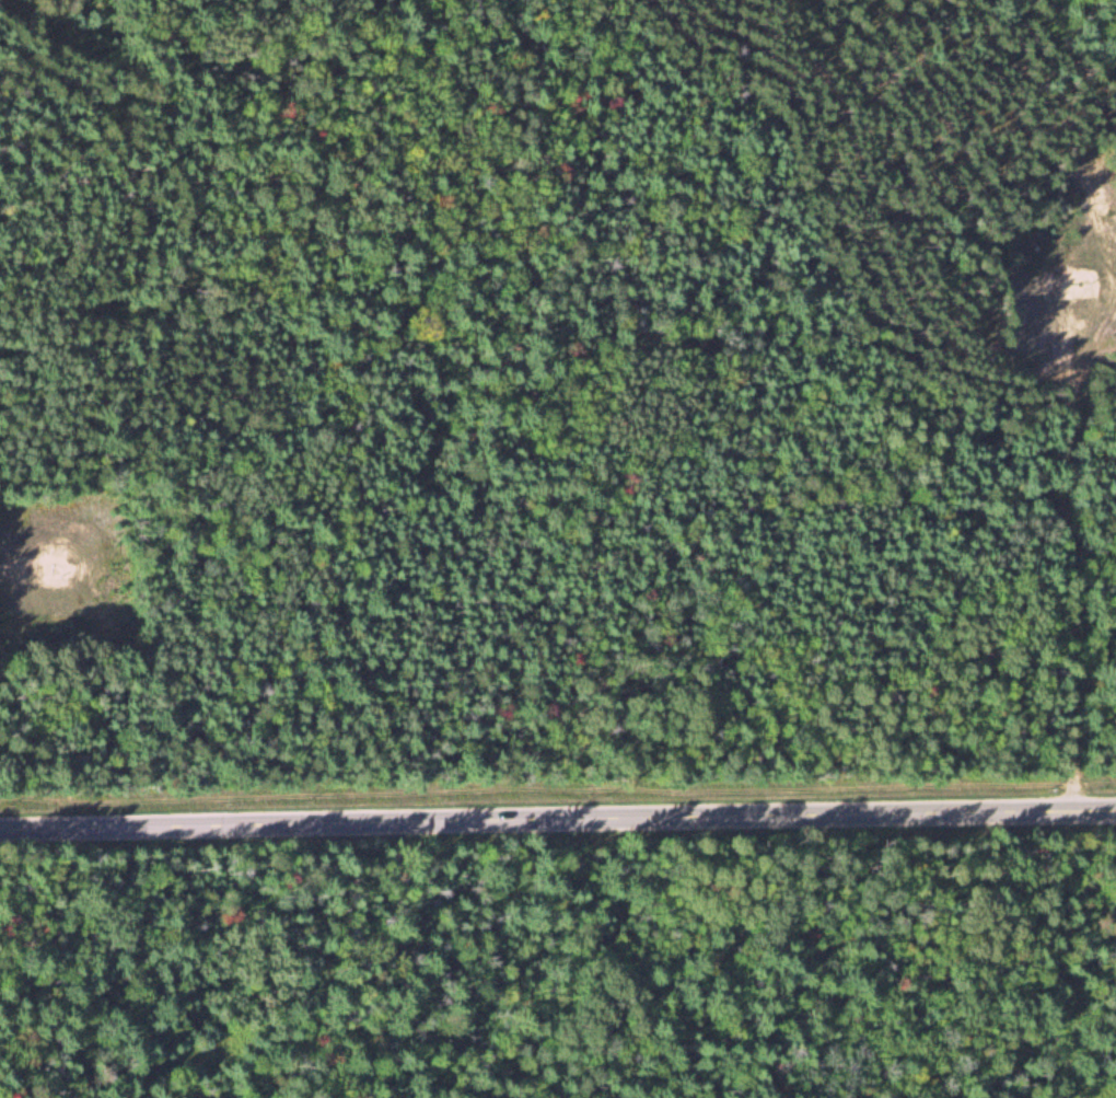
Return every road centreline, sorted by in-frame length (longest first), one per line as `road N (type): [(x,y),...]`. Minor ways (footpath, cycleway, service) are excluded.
road 1 (residential): [(1115,814),(0,835)]

